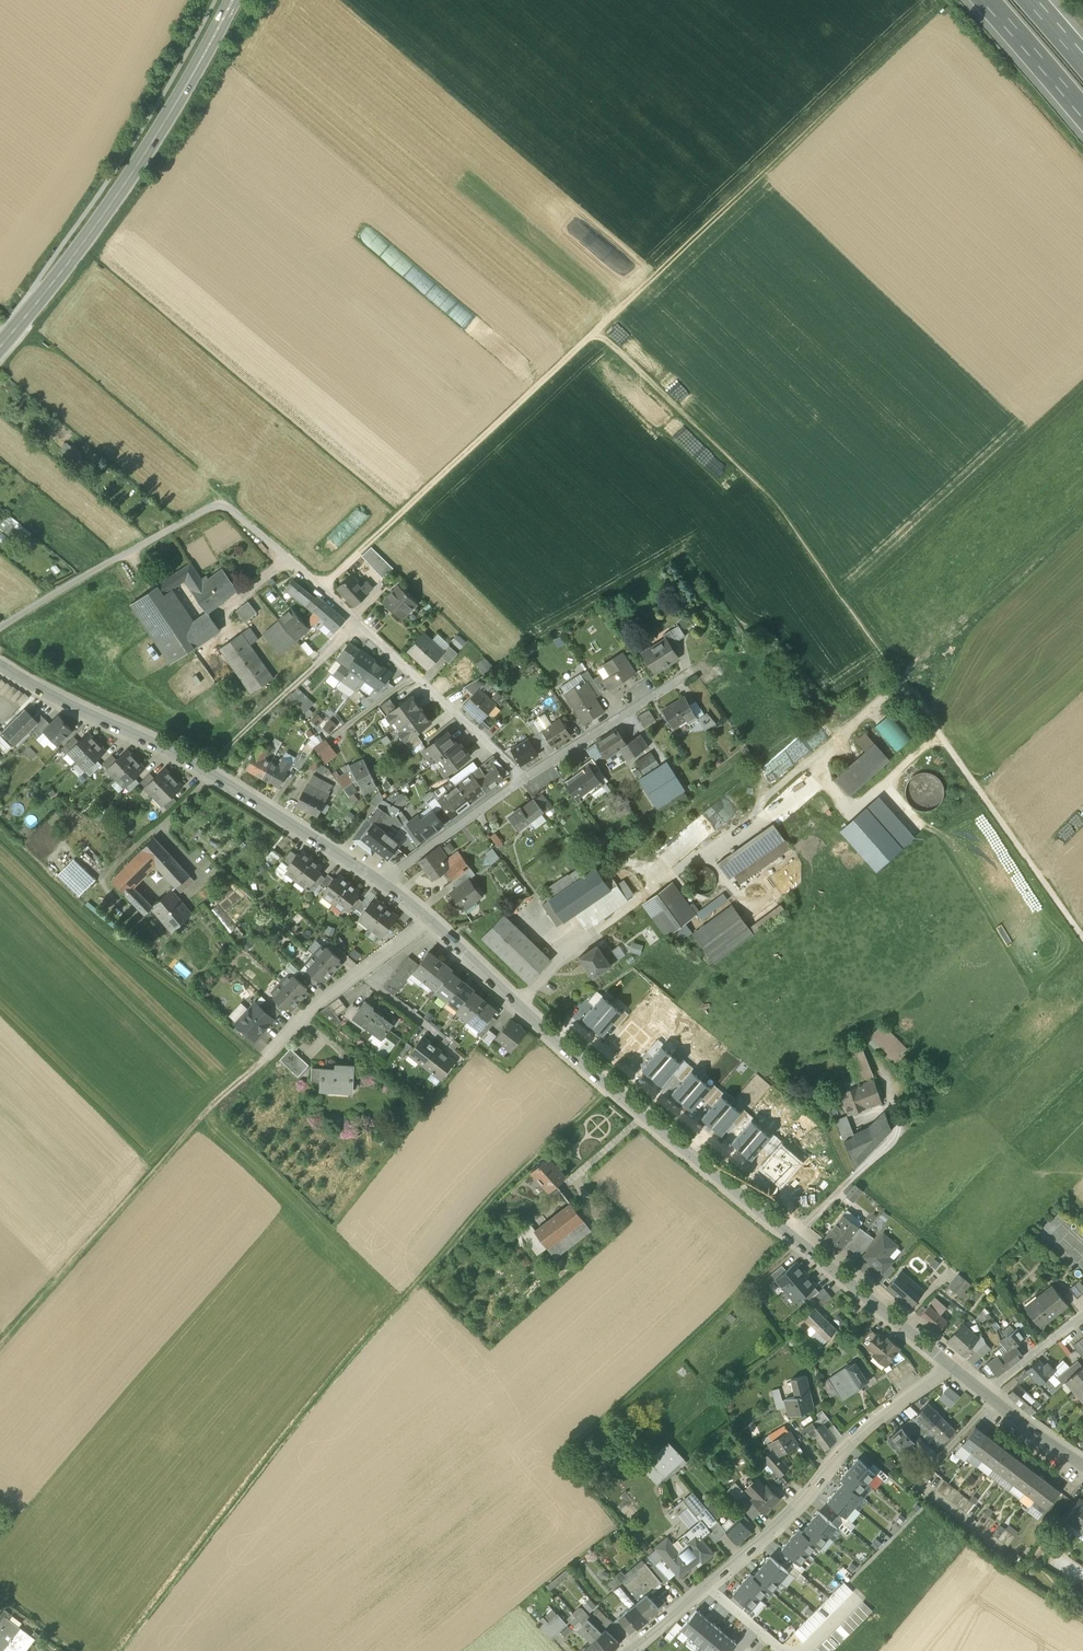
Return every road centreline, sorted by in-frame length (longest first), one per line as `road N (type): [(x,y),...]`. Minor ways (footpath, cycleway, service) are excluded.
road 1 (track): [(1082,939),(775,501),(598,330),(322,586)]
road 2 (residential): [(948,1364),(663,1132),(430,922)]
road 3 (residential): [(523,778),(226,505),(209,507),(0,627)]
road 4 (track): [(598,330),(941,11)]
road 5 (residential): [(382,885),(207,772),(0,665)]
road 6 (residential): [(633,1650),(802,1504),(858,1430),(948,1364)]
road 7 (secondary): [(0,345),(168,114),(232,0)]
road 8 (track): [(272,1052),(0,1360)]
road 9 (residential): [(565,1020),(808,1222)]
road 10 (residential): [(523,778),(738,640)]
road 11 (residential): [(994,1400),(915,1487),(998,1550)]
road 12 (track): [(207,772),(359,623)]
road 13 (residential): [(430,922),(316,1003),(272,1052)]
road 14 (residential): [(382,885),(523,778)]
road 15 (motorway): [(992,0),(1082,107)]
road 16 (track): [(1082,1314),(985,1391)]

